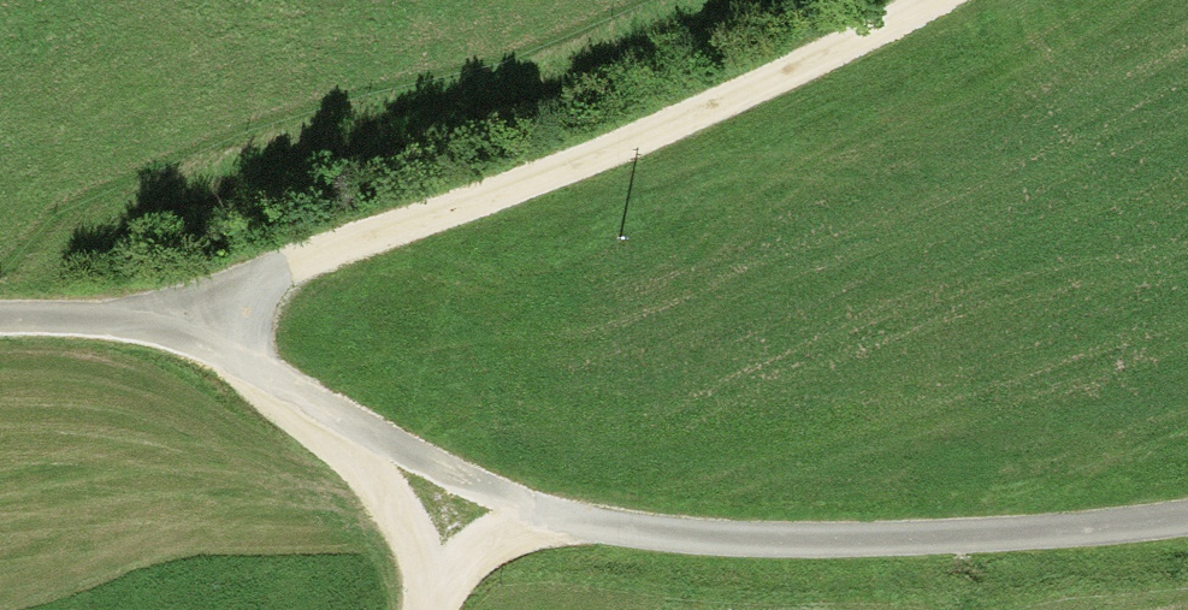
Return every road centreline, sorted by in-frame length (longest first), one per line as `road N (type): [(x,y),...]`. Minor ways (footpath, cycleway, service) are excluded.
road 1 (unclassified): [(1187,525),(791,547),(671,543),(530,513),(433,472),(313,413),(202,339),(66,319),(0,322)]
road 2 (track): [(939,0),(715,111),(237,294),(202,339)]
road 3 (track): [(342,427),(348,454),(424,584),(415,609)]
road 4 (track): [(424,584),(474,538),(530,513)]

